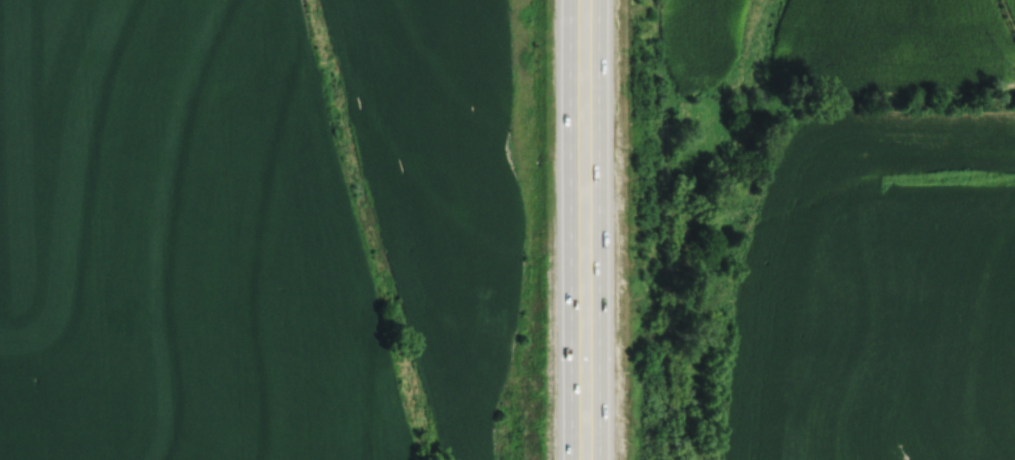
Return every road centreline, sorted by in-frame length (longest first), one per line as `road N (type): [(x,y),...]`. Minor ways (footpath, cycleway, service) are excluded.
road 1 (trunk): [(596,459),(594,0)]
road 2 (trunk): [(566,0),(568,459)]

